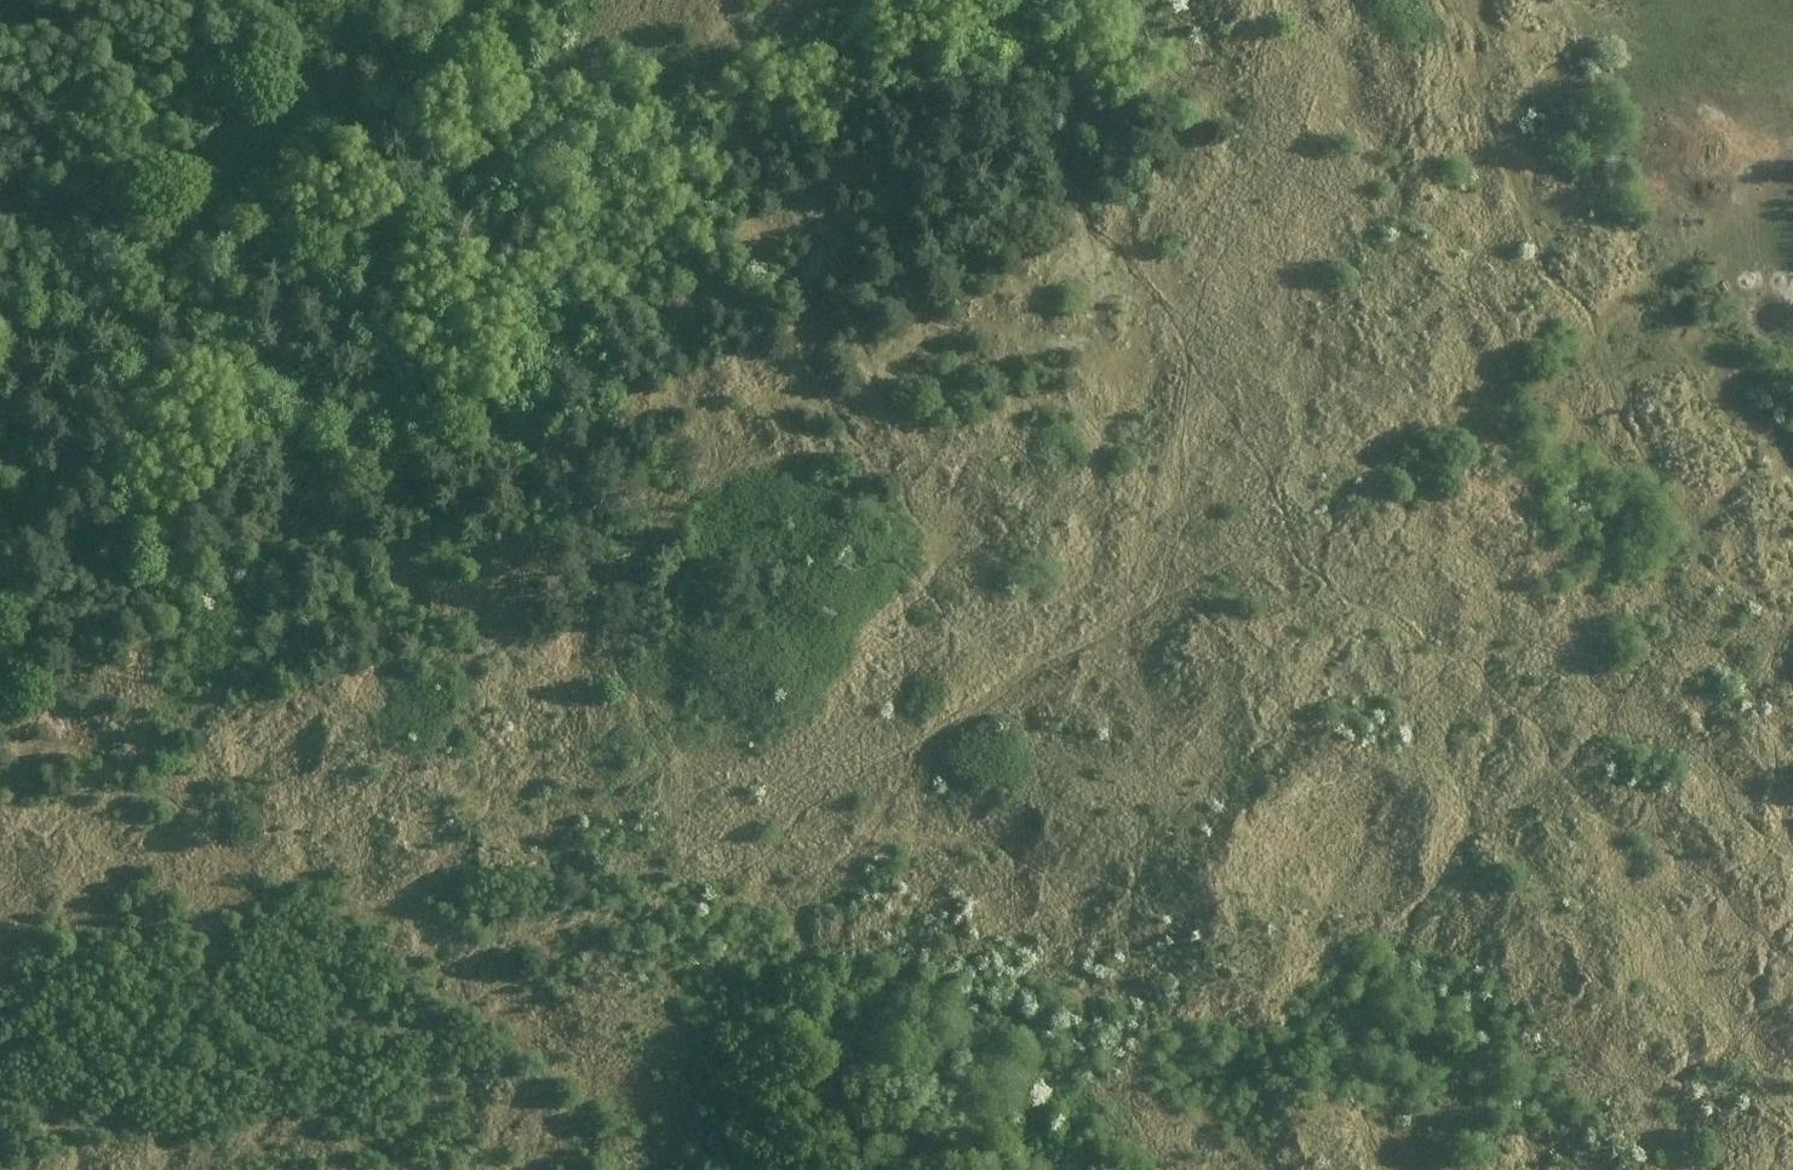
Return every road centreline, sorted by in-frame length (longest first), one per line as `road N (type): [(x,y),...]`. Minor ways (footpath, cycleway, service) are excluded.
road 1 (track): [(0,342),(45,345),(157,271),(237,112),(319,50),(441,0)]

